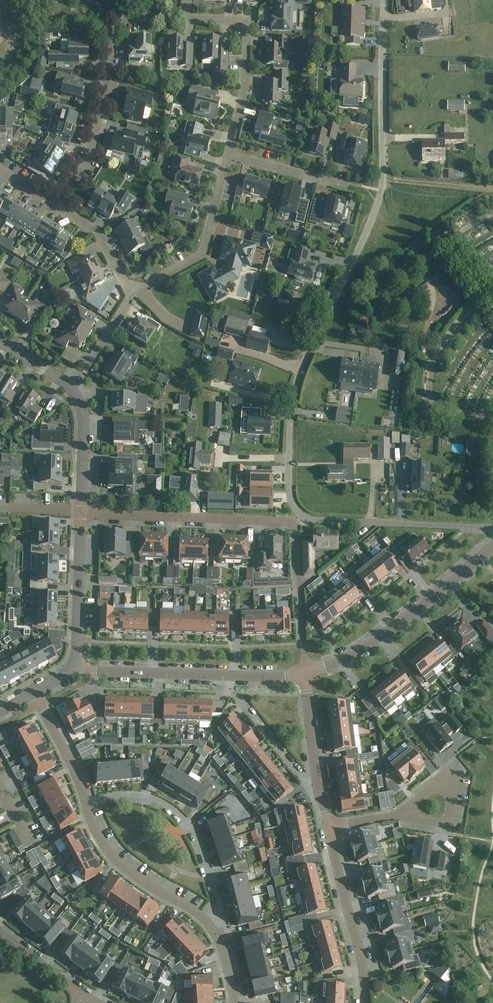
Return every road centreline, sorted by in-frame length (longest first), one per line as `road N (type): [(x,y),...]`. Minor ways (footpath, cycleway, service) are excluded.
road 1 (residential): [(308,521),(289,499),(290,414),(382,191),(382,0)]
road 2 (residential): [(227,157),(241,98),(244,29),(236,21),(128,18),(112,35),(87,157),(57,207)]
road 3 (residential): [(305,672),(391,629),(492,545)]
road 4 (residential): [(210,928),(223,915),(204,851),(183,818),(135,795),(87,806)]
road 5 (residential): [(296,523),(81,512)]
road 6 (residential): [(128,298),(203,254),(227,157)]
road 7 (residential): [(308,521),(492,528)]
road 8 (residential): [(87,806),(93,830),(120,866),(210,928)]
road 9 (residential): [(364,1002),(327,827)]
road 10 (residential): [(321,802),(231,694),(230,675)]
road 11 (residential): [(75,670),(81,512)]
road 12 (residential): [(75,670),(230,675)]
road 13 (residential): [(305,672),(296,523)]
road 14 (residential): [(321,802),(305,672)]
road 15 (residential): [(227,157),(351,183)]
road 16 (residential): [(32,694),(87,806)]
road 17 (residential): [(81,512),(83,422),(74,390)]

